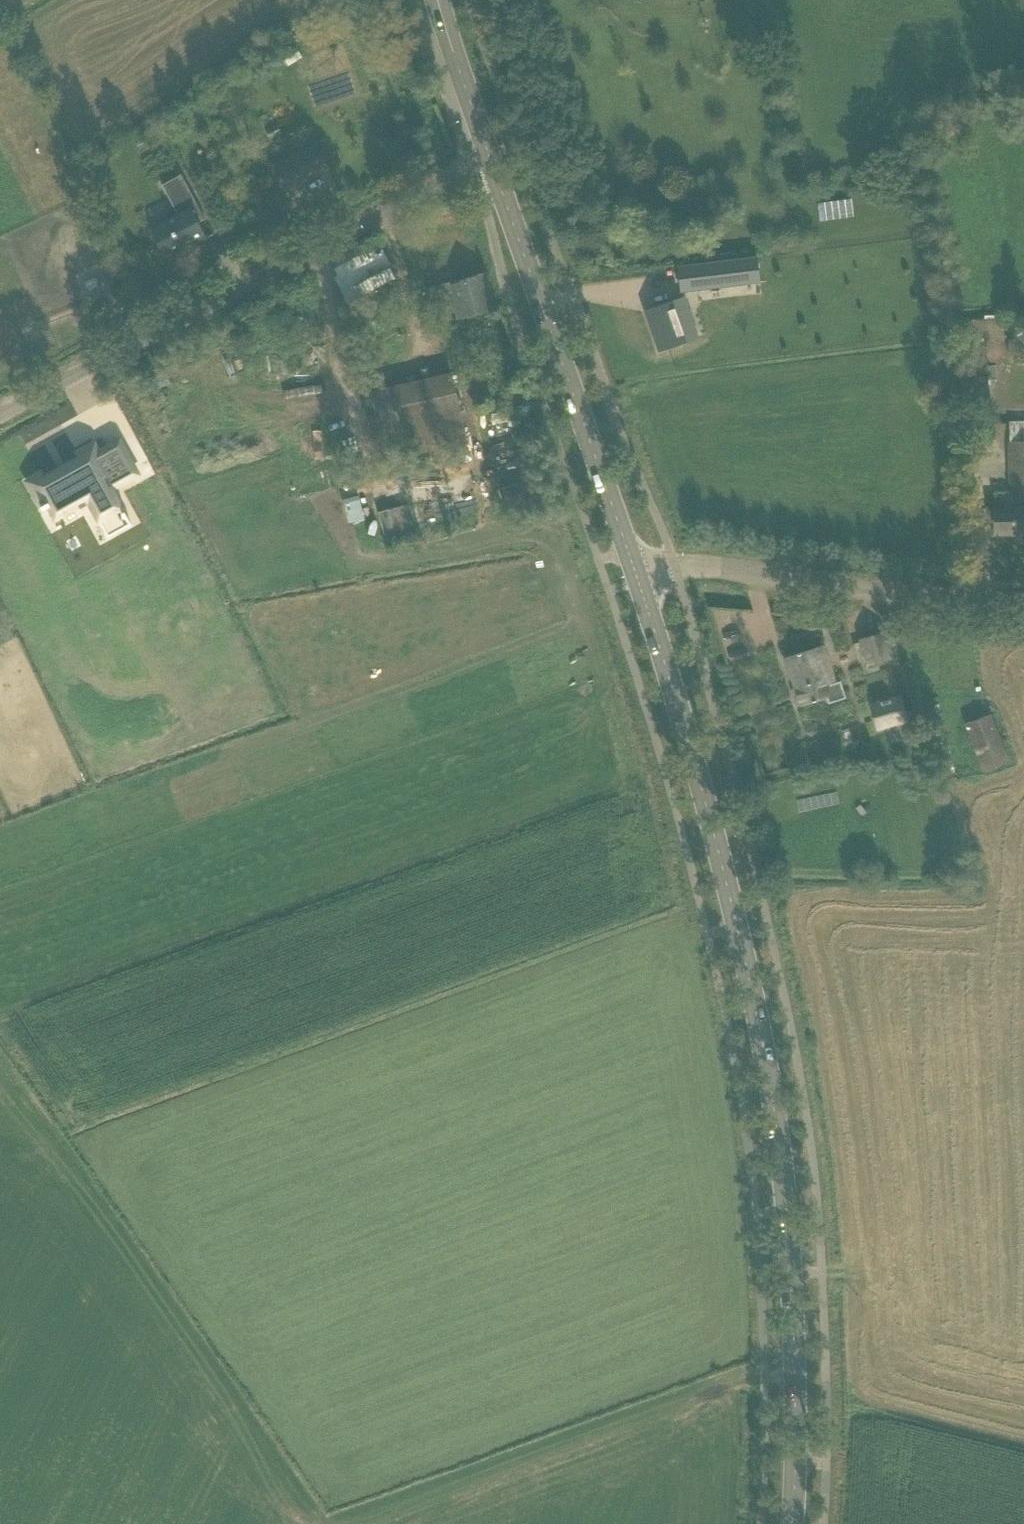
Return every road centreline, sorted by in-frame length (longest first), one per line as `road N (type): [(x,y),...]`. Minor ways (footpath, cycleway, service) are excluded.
road 1 (secondary): [(795,1523),(799,1409),(767,1066),(704,798),(636,575)]
road 2 (unclassified): [(0,401),(488,157)]
road 3 (secondary): [(636,575),(488,157)]
road 4 (unclassified): [(1023,596),(675,569),(636,575)]
road 5 (secondary): [(488,157),(440,0)]

